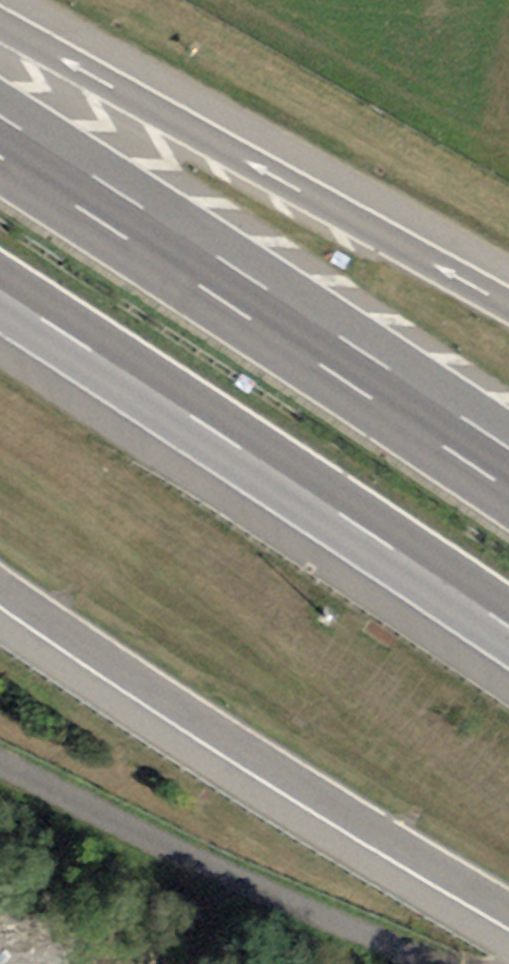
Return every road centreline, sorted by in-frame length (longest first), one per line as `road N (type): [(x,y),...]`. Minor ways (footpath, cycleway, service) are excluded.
road 1 (motorway): [(508,468),(0,137)]
road 2 (motorway): [(0,298),(508,629)]
road 3 (motorway): [(0,584),(508,908)]
road 4 (motorway): [(508,303),(0,22)]

